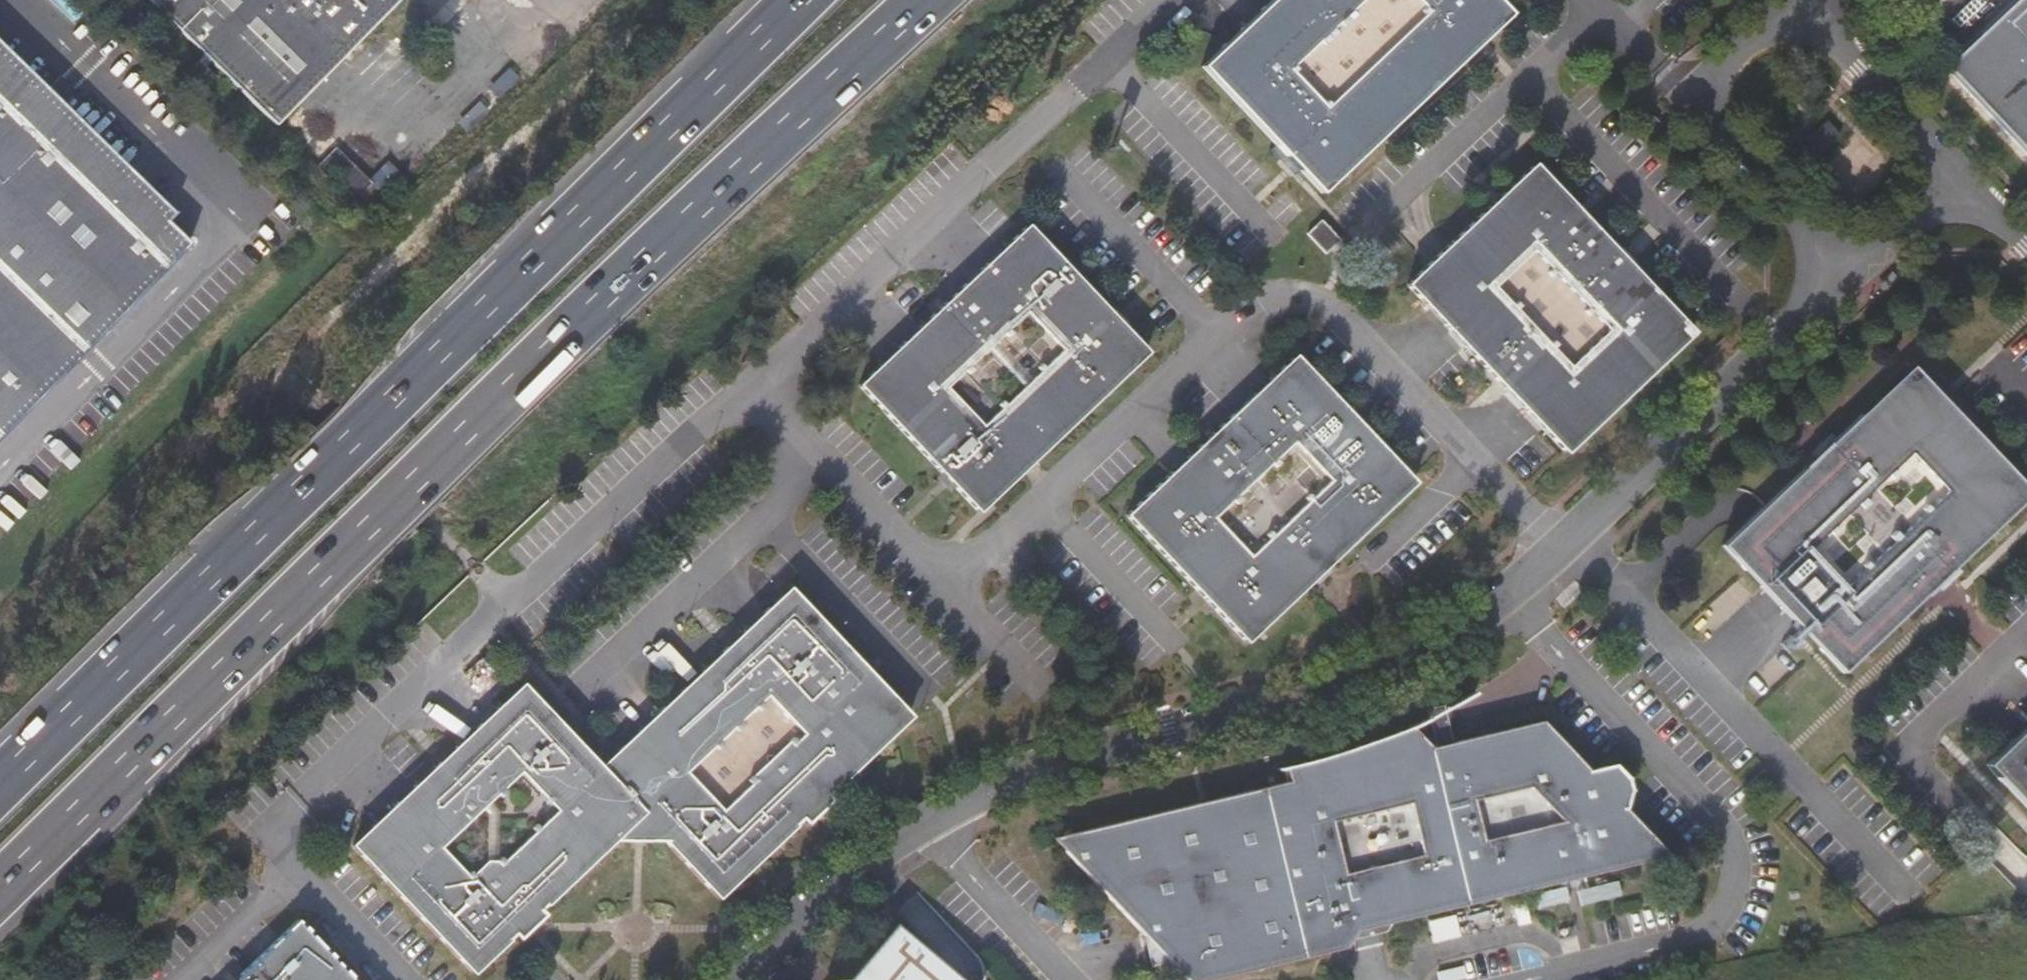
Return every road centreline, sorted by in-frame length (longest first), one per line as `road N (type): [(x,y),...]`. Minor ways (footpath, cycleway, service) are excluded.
road 1 (motorway): [(0,887),(464,432),(924,0)]
road 2 (motorway): [(800,0),(0,788)]
road 3 (residential): [(1560,548),(1320,302),(1293,297),(1251,306),(1039,504),(959,561),(923,556),(755,384)]
road 4 (unclassified): [(1560,548),(1411,657),(1284,703),(1074,759),(932,818),(842,880),(741,979)]
road 5 (residential): [(406,979),(300,865),(285,833),(299,802),(755,384)]
road 6 (residential): [(755,384),(1171,0)]
road 7 (unclassified): [(1839,266),(1781,336),(1560,548)]
road 8 (unclassified): [(1967,183),(1812,0)]
road 9 (unclassified): [(1707,107),(1725,141),(1839,266)]
road 10 (residential): [(1589,0),(1707,107)]
road 11 (unclassified): [(1839,266),(1967,183)]
road 12 (unclassified): [(1805,0),(1717,76),(1707,107)]

